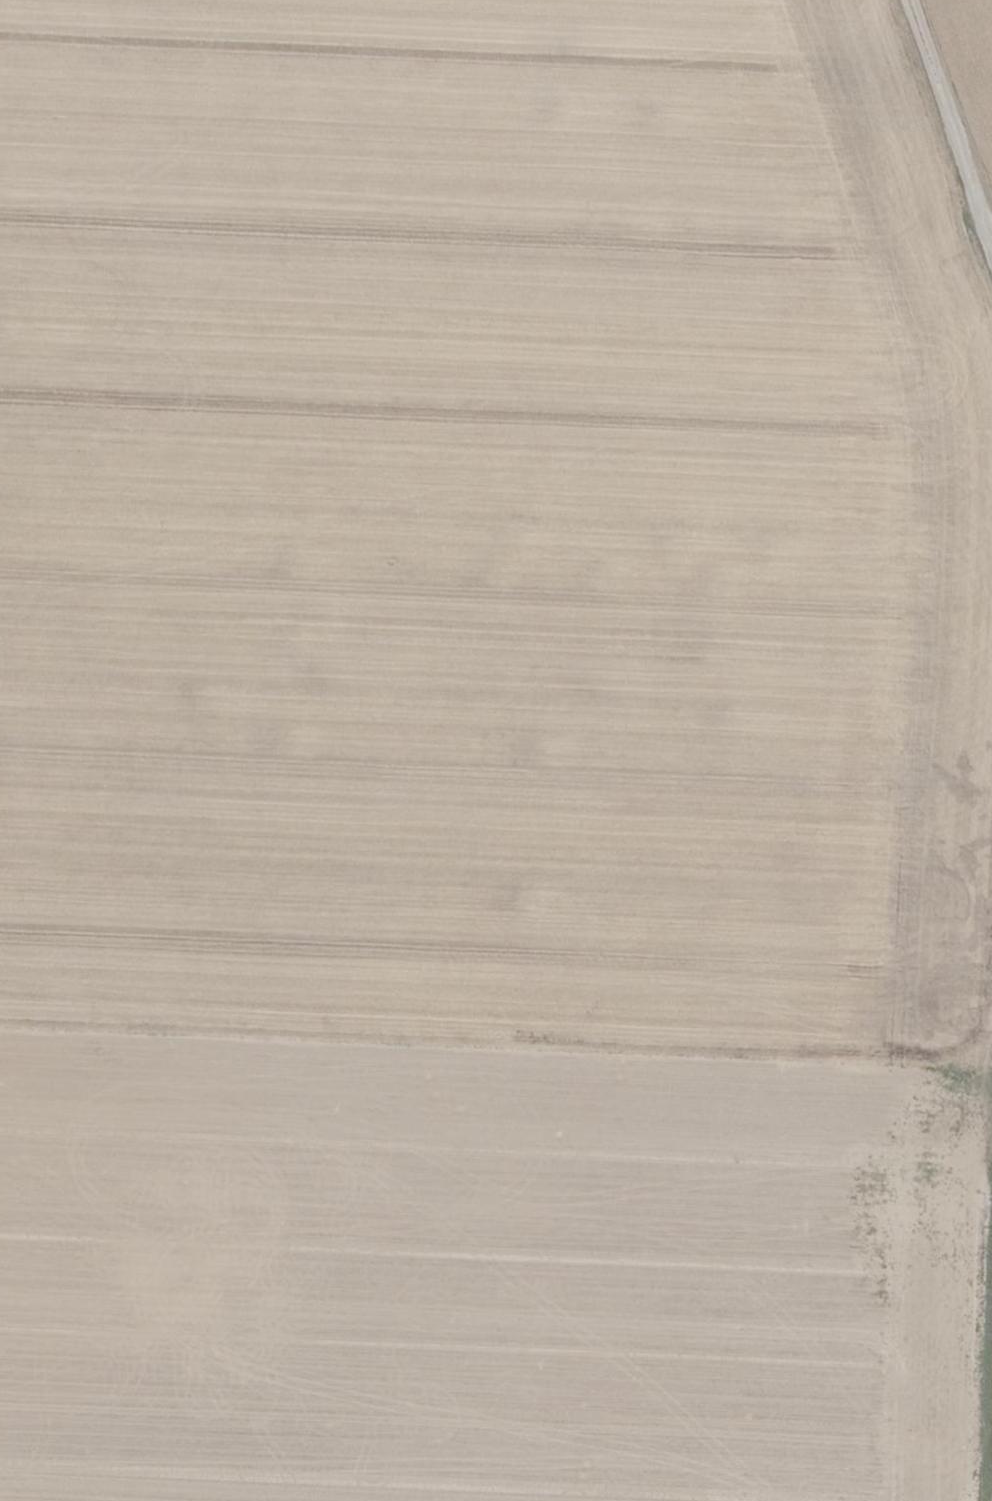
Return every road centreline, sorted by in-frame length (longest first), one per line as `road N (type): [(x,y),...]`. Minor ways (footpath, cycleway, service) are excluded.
road 1 (track): [(991,249),(906,0)]

